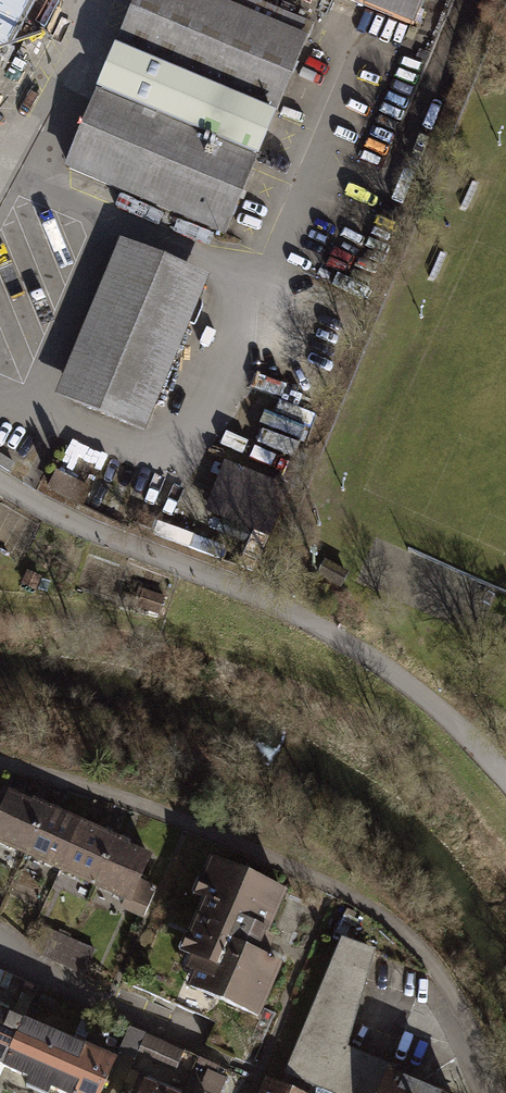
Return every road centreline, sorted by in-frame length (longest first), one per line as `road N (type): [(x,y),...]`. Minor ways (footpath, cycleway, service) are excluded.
road 1 (residential): [(0,478),(64,520),(362,657),(435,703),(505,770)]

